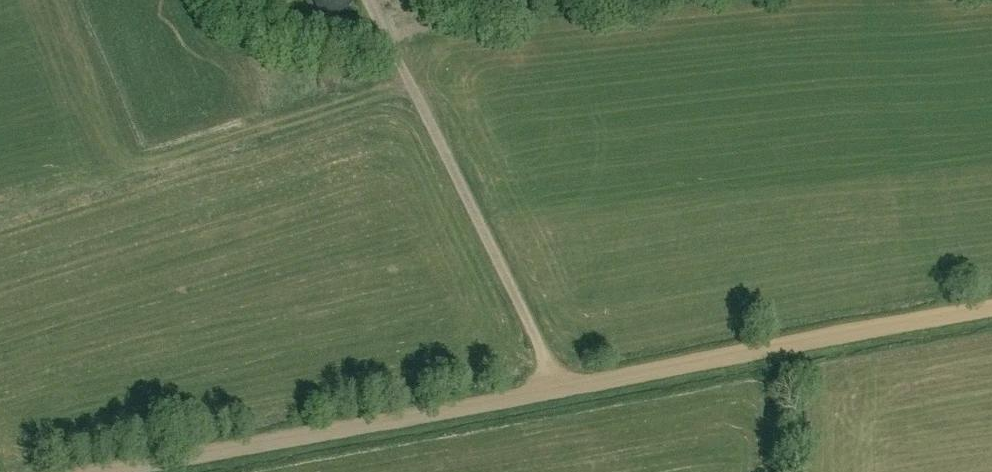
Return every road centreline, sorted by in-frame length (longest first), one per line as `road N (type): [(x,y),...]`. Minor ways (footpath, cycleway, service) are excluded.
road 1 (track): [(991,311),(99,471)]
road 2 (track): [(368,0),(546,358),(554,391)]

